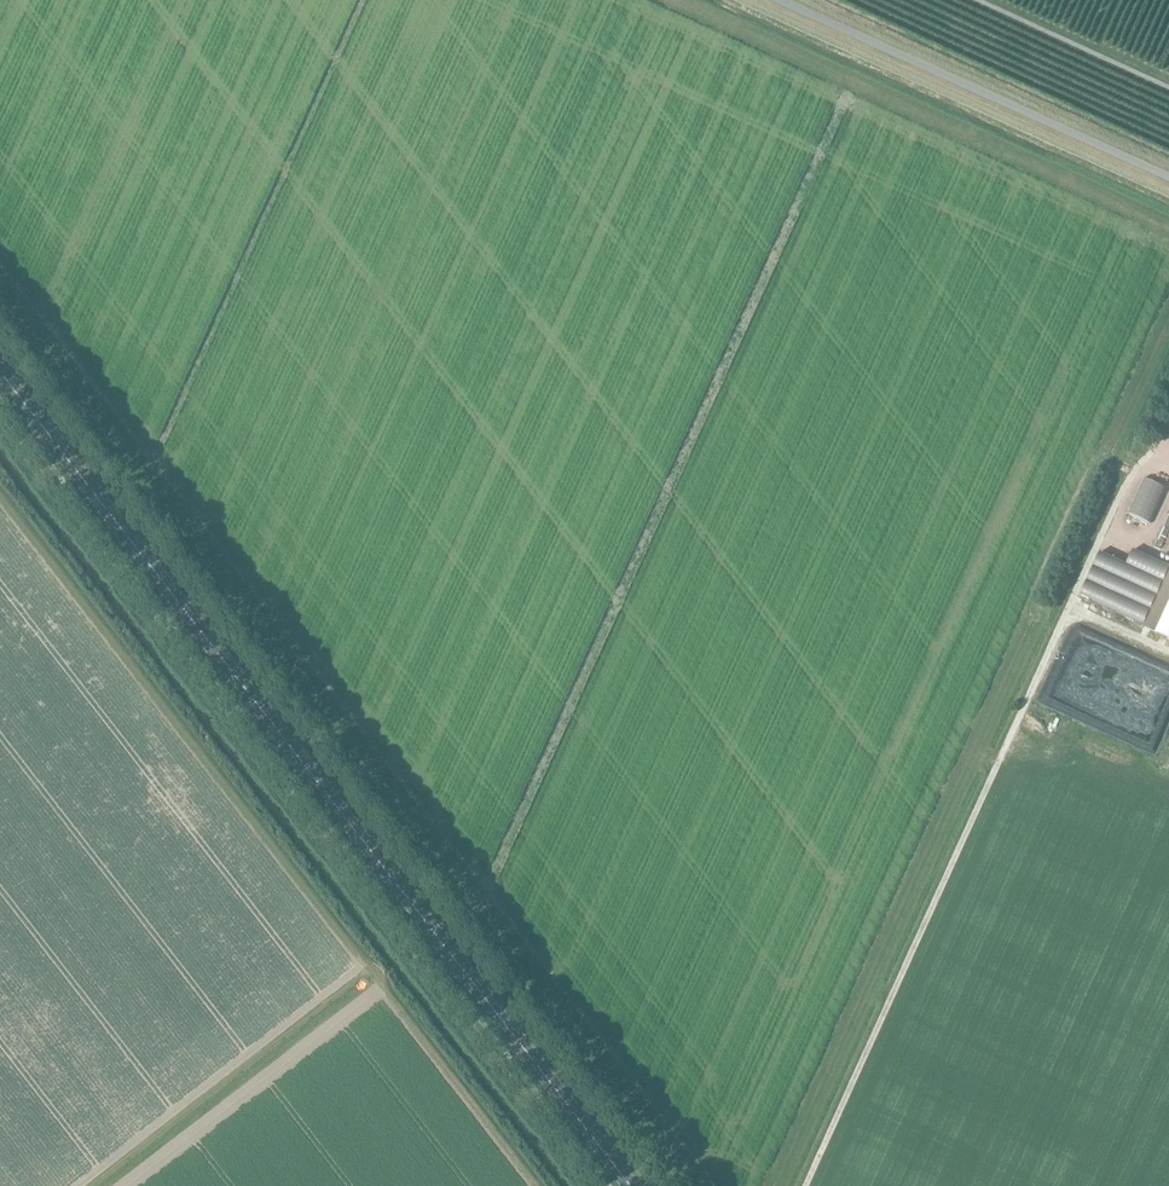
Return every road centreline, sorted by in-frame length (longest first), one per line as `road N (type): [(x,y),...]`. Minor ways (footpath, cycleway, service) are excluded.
road 1 (secondary): [(629,1185),(0,379)]
road 2 (unclassified): [(1168,176),(784,0)]

